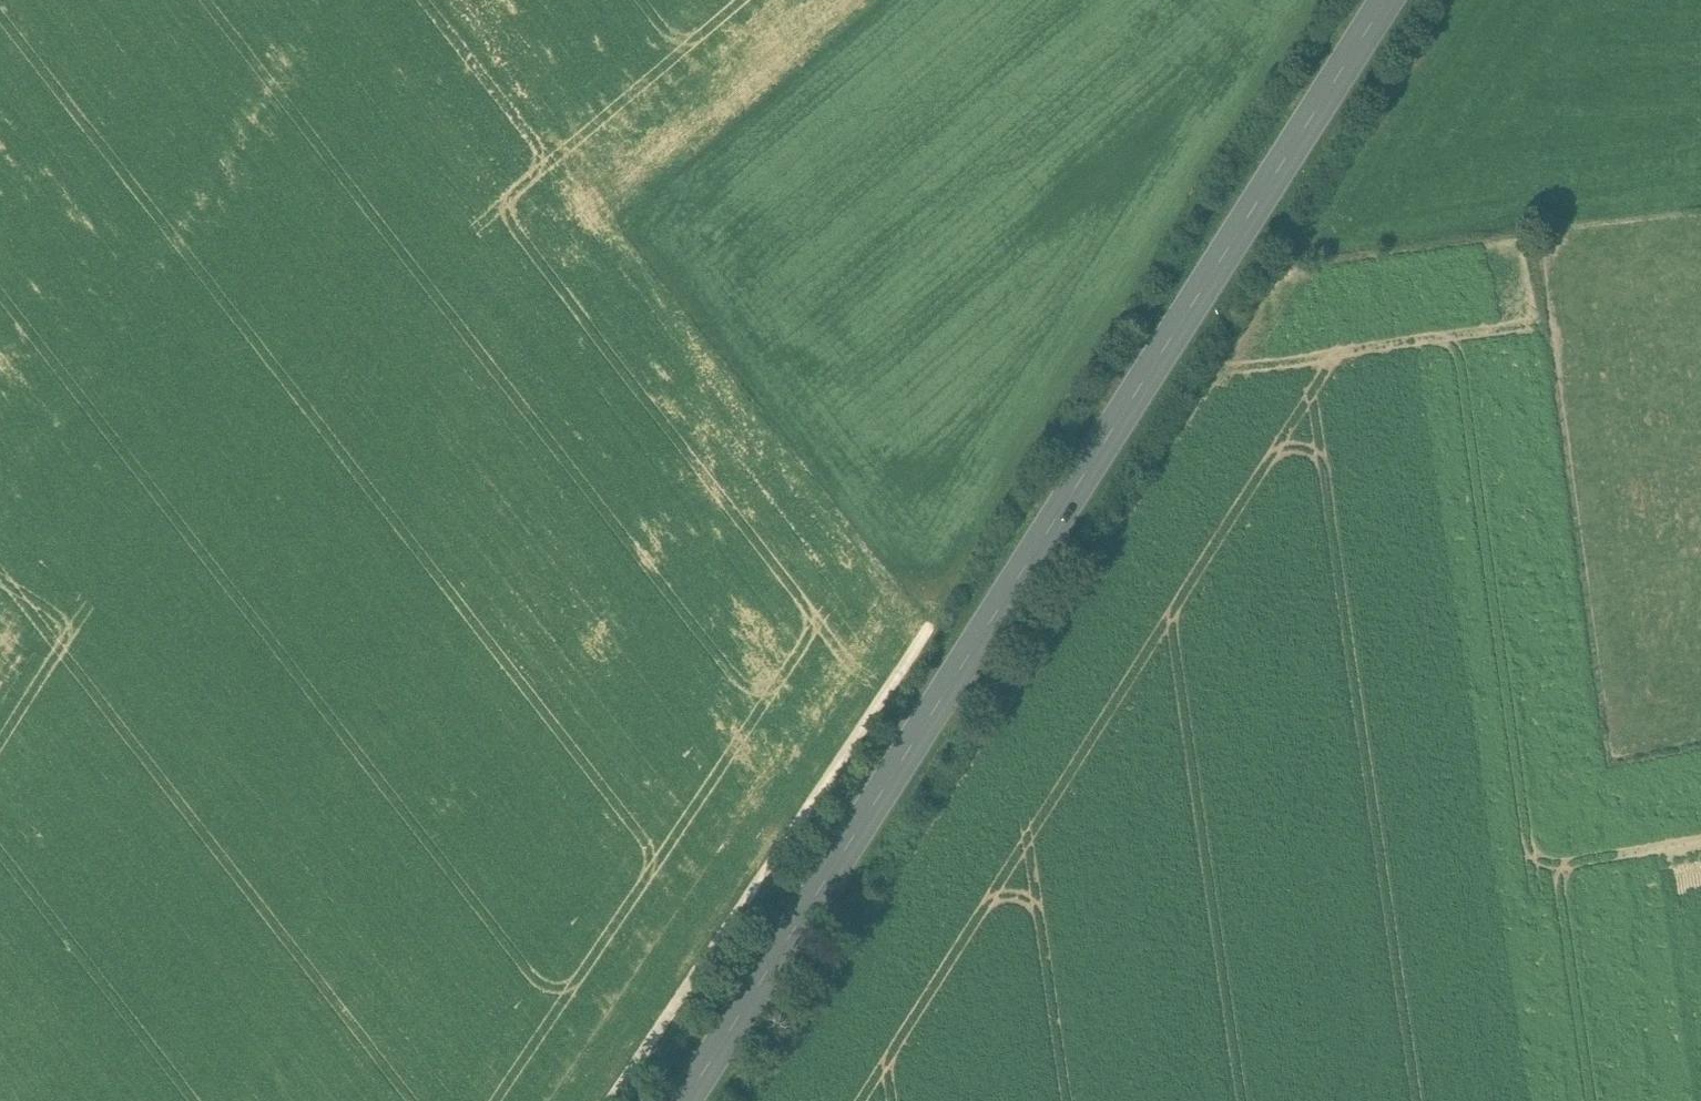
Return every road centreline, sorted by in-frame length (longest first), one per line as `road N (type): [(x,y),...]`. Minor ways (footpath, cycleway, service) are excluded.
road 1 (primary): [(1389,0),(686,1100)]
road 2 (track): [(603,1100),(937,625)]

